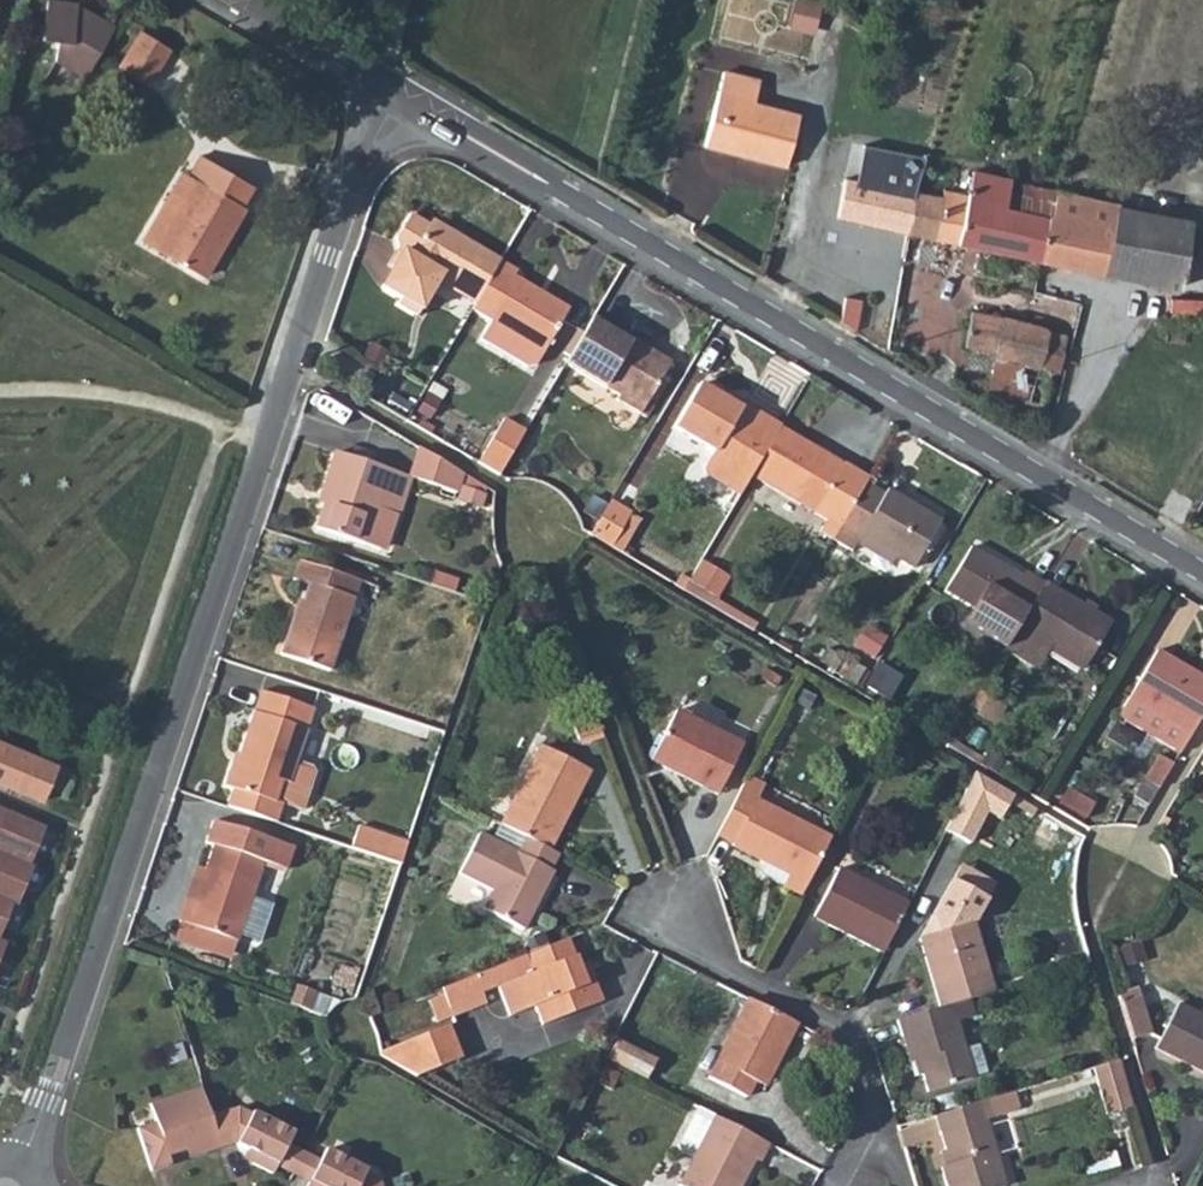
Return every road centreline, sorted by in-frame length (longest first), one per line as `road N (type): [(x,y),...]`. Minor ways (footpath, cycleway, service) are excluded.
road 1 (residential): [(10,1185),(46,1104),(388,90)]
road 2 (tertiary): [(388,90),(1202,575)]
road 3 (residential): [(672,908),(725,967),(837,1023),(868,1120)]
road 4 (tertiary): [(238,0),(388,90)]

